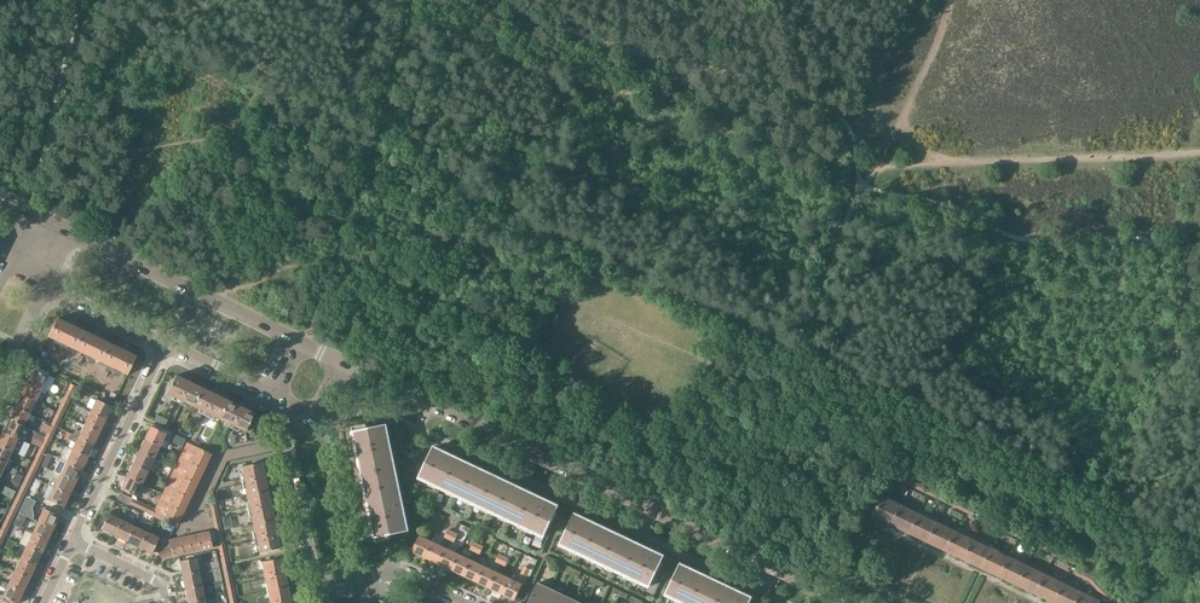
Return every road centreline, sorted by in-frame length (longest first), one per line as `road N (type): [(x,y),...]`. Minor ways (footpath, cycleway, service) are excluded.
road 1 (unclassified): [(846,602),(345,362)]
road 2 (tertiary): [(300,340),(66,231)]
road 3 (residential): [(165,344),(73,540)]
road 4 (tertiary): [(282,417),(319,588)]
road 5 (tertiary): [(355,580),(319,415)]
road 6 (residential): [(165,344),(45,284)]
road 7 (residential): [(277,395),(165,344)]

